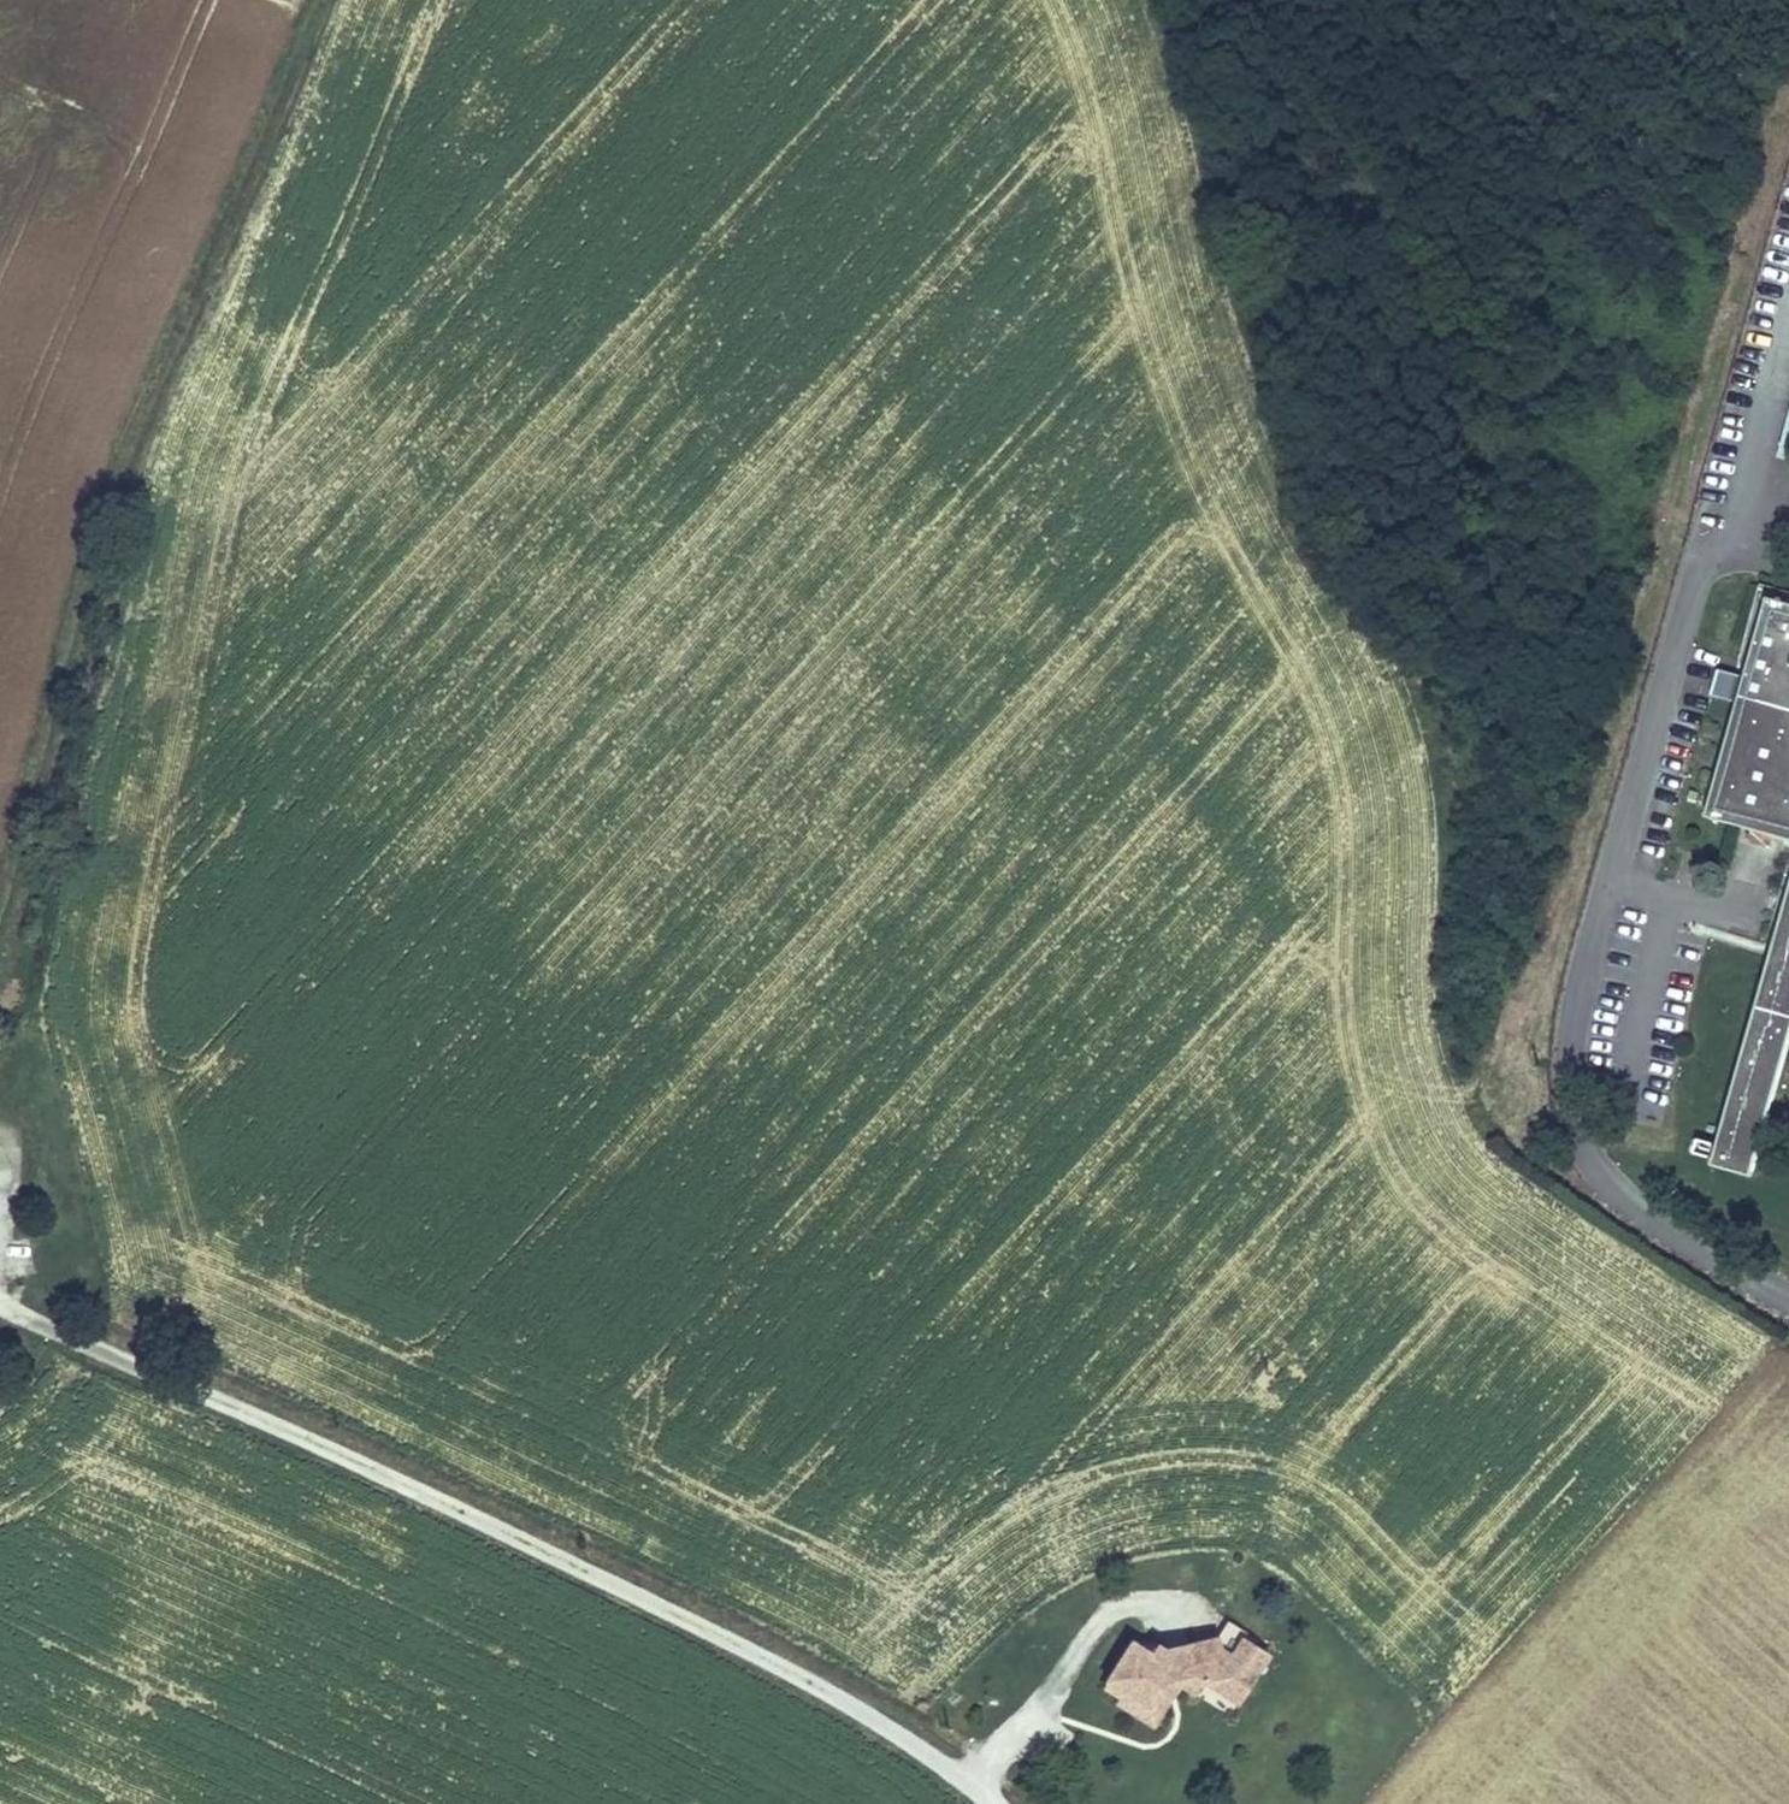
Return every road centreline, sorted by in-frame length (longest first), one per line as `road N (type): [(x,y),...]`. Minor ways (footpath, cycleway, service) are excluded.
road 1 (track): [(0,1307),(267,1423),(696,1627),(847,1706),(990,1803)]
road 2 (unclassified): [(1788,1301),(1684,1242),(1607,1185),(1574,1128),(1569,1063)]

